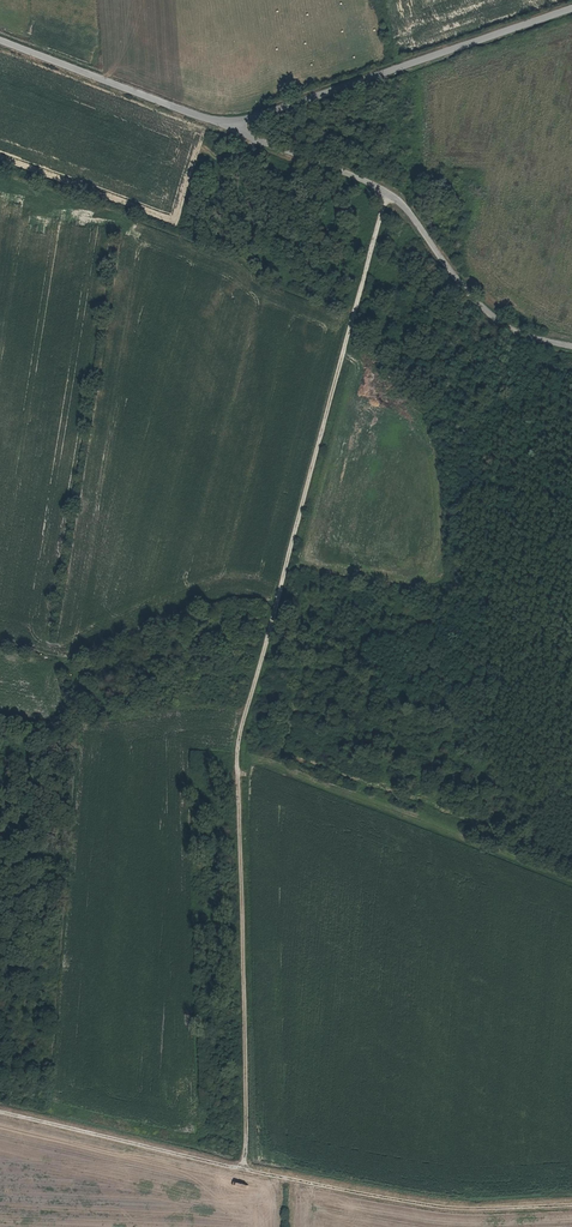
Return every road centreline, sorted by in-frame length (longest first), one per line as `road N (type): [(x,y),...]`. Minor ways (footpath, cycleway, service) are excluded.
road 1 (track): [(245,1171),(238,749),(383,206),(397,201)]
road 2 (track): [(571,1204),(481,1211),(426,1206),(0,1113)]
road 3 (unclassified): [(571,347),(494,319),(402,206),(370,184),(229,122)]
road 4 (unclassified): [(229,122),(571,7)]
road 5 (unclassified): [(229,122),(0,39)]

